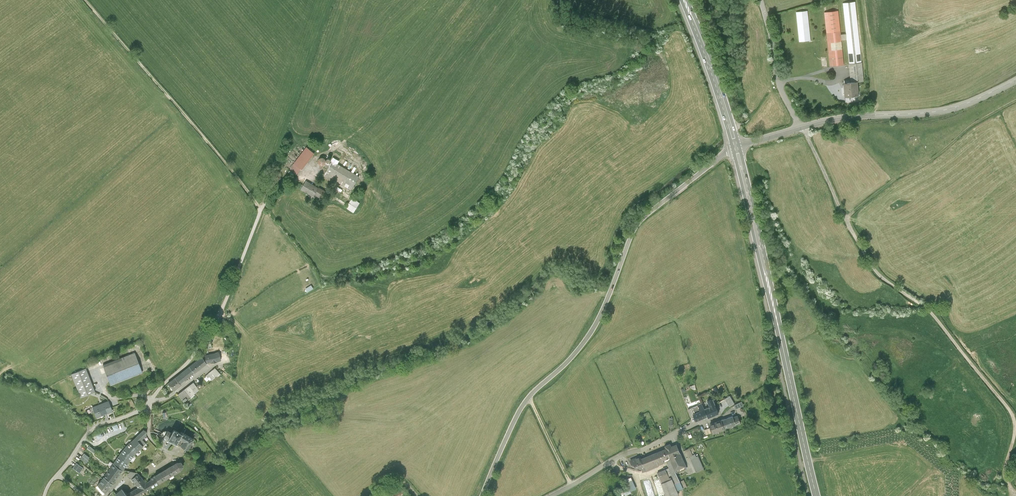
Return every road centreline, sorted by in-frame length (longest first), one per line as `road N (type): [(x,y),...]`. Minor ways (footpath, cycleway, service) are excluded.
road 1 (residential): [(801,127),(955,108),(1015,79)]
road 2 (unclassified): [(801,127),(778,83),(761,0)]

